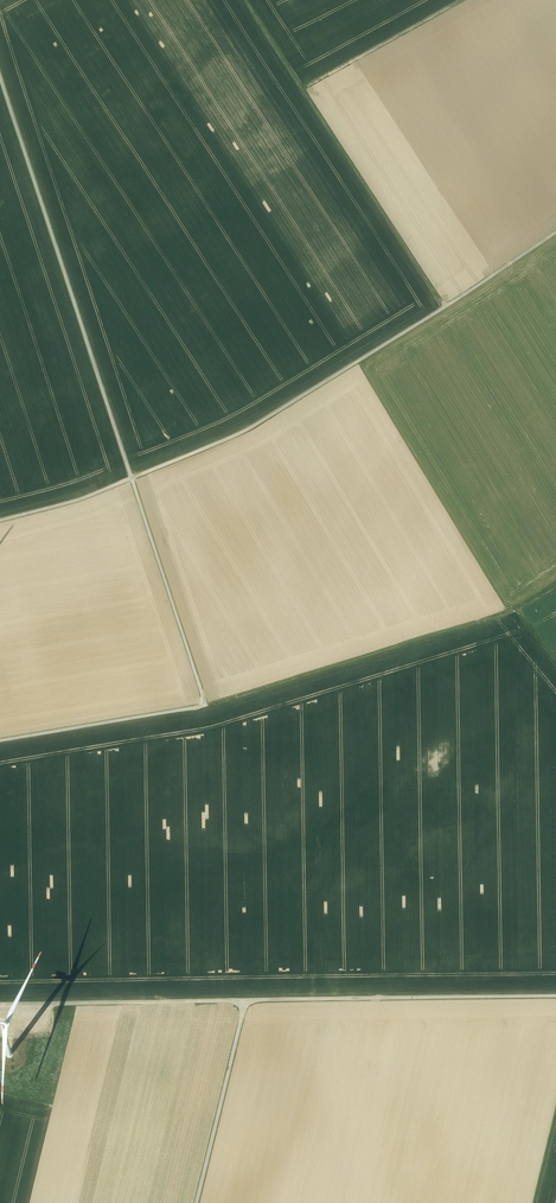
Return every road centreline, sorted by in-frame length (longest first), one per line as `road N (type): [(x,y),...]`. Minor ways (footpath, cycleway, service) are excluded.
road 1 (unclassified): [(555,996),(0,1005)]
road 2 (track): [(131,478),(236,435),(555,233)]
road 3 (track): [(131,478),(206,706),(0,741)]
road 4 (track): [(0,78),(131,478)]
road 5 (track): [(206,706),(516,610),(555,582)]
road 6 (track): [(245,0),(445,308)]
road 7 (track): [(246,1000),(197,1202)]
road 8 (track): [(464,0),(303,90)]
road 9 (track): [(0,520),(131,478)]

